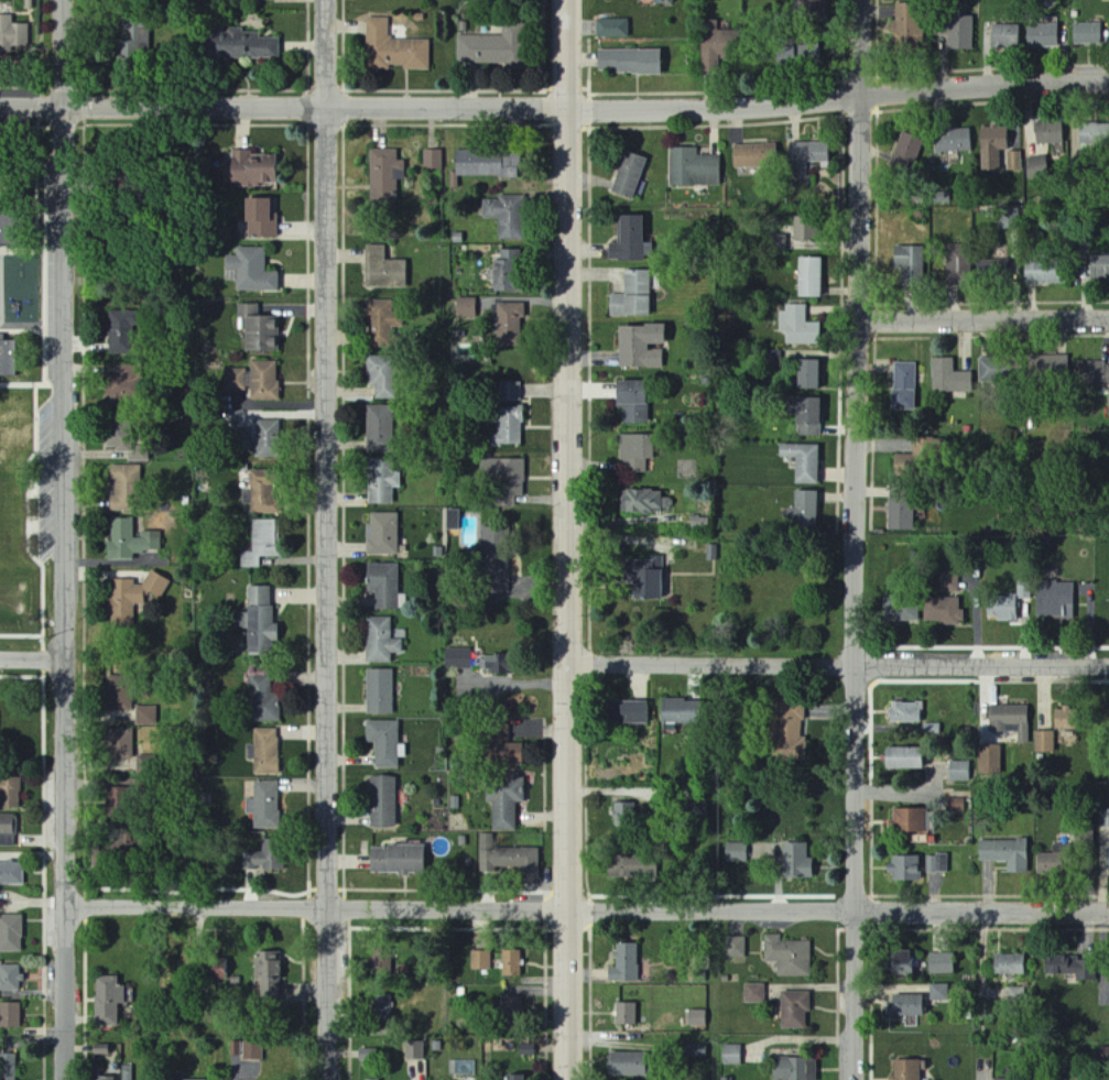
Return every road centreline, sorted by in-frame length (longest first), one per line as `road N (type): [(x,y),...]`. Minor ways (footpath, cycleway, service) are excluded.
road 1 (residential): [(0,108),(835,103),(1108,81)]
road 2 (residential): [(861,0),(852,1079)]
road 3 (residential): [(323,0),(328,1079)]
road 4 (residential): [(61,0),(63,1079)]
road 5 (residential): [(565,0),(566,1079)]
road 6 (residential): [(65,906),(1108,911)]
road 7 (residential): [(566,662),(1108,665)]
road 8 (residential): [(861,324),(1108,322)]

